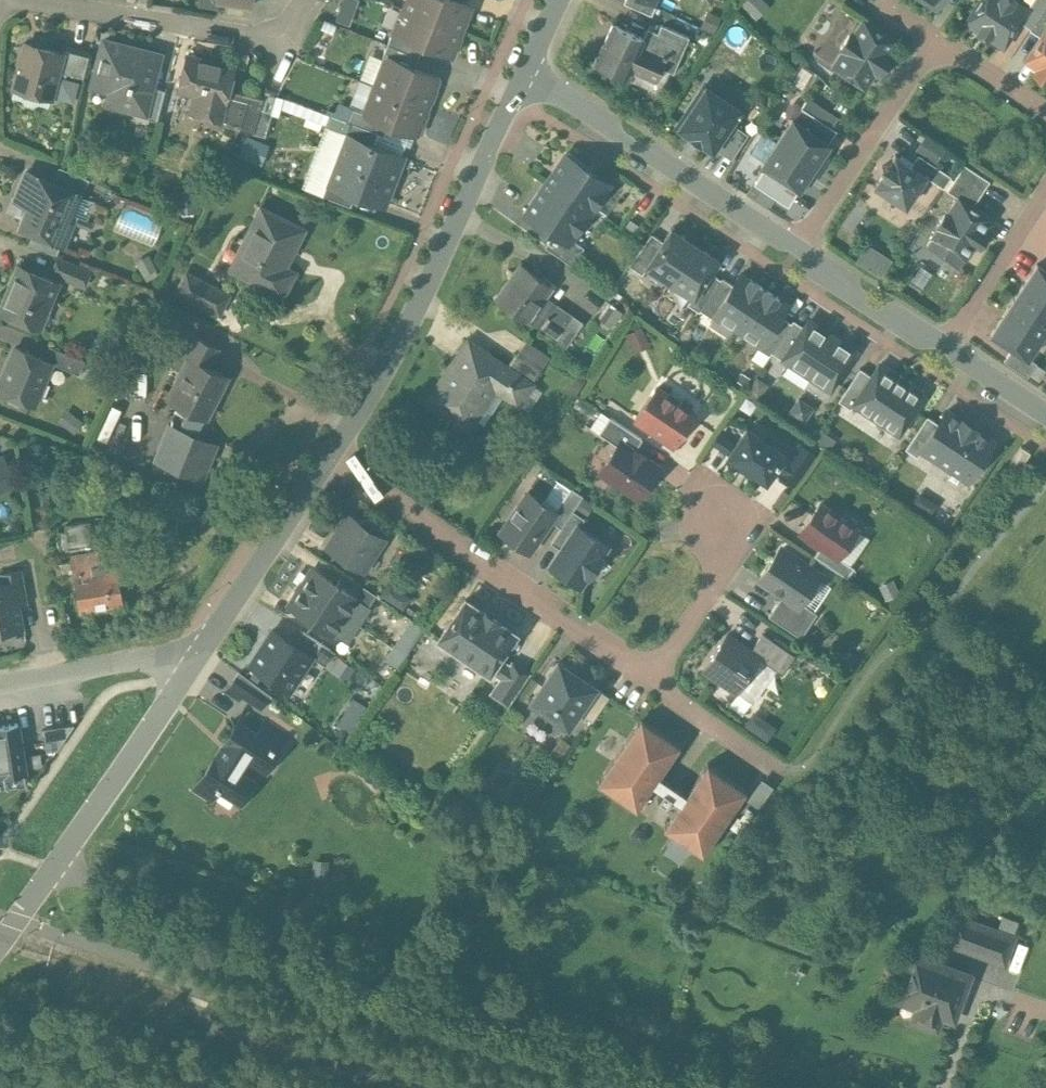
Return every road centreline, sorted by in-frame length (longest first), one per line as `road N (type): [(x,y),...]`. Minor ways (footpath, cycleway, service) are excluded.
road 1 (residential): [(741,1087),(57,869)]
road 2 (residential): [(525,75),(407,329),(332,465)]
road 3 (residential): [(332,465),(652,674)]
road 4 (residential): [(809,245),(933,39),(1045,117)]
road 5 (residential): [(525,75),(809,245)]
road 6 (residential): [(13,0),(278,38)]
road 7 (residential): [(192,665),(57,869)]
road 8 (residential): [(332,465),(192,665)]
road 9 (residential): [(192,665),(170,661),(0,690)]
road 10 (residential): [(809,245),(954,337)]
road 11 (residential): [(652,674),(742,528)]
road 12 (residential): [(1045,192),(954,337)]
road 13 (residential): [(652,674),(787,761)]

